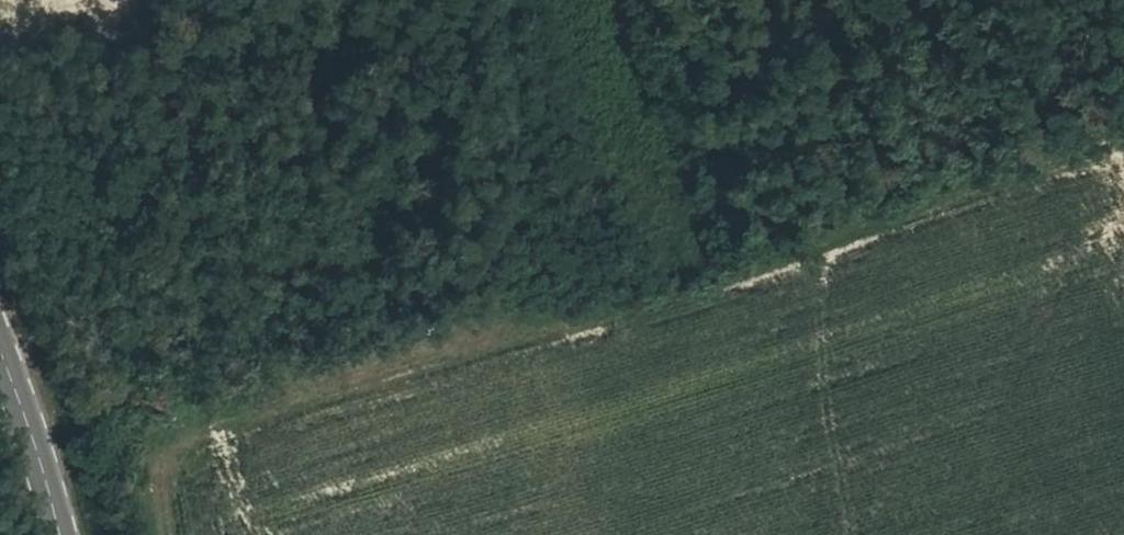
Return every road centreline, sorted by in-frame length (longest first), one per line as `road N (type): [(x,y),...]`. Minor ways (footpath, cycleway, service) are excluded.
road 1 (tertiary): [(63,534),(0,336)]

